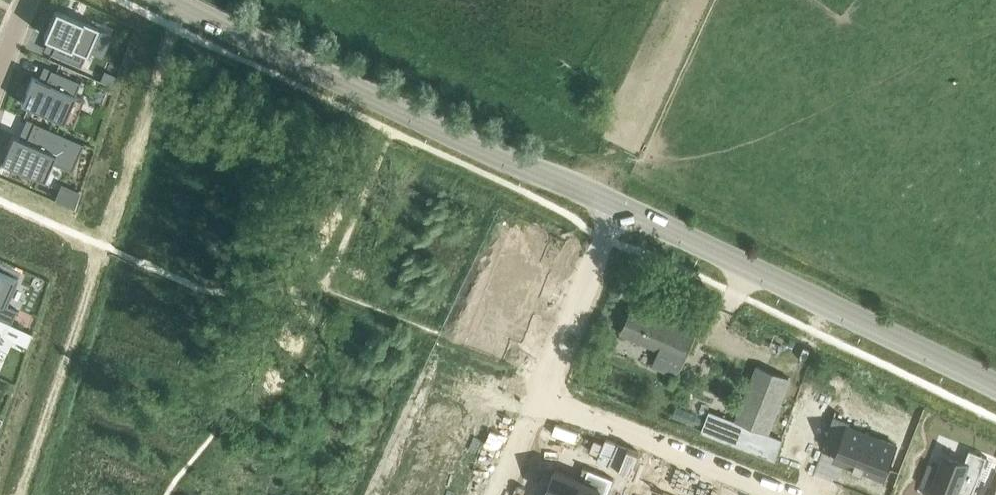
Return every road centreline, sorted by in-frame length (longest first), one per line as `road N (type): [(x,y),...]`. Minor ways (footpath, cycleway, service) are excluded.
road 1 (tertiary): [(620,206),(491,153),(174,0)]
road 2 (tertiary): [(995,387),(620,206)]
road 3 (residential): [(789,494),(536,401)]
road 4 (residential): [(620,206),(536,401)]

